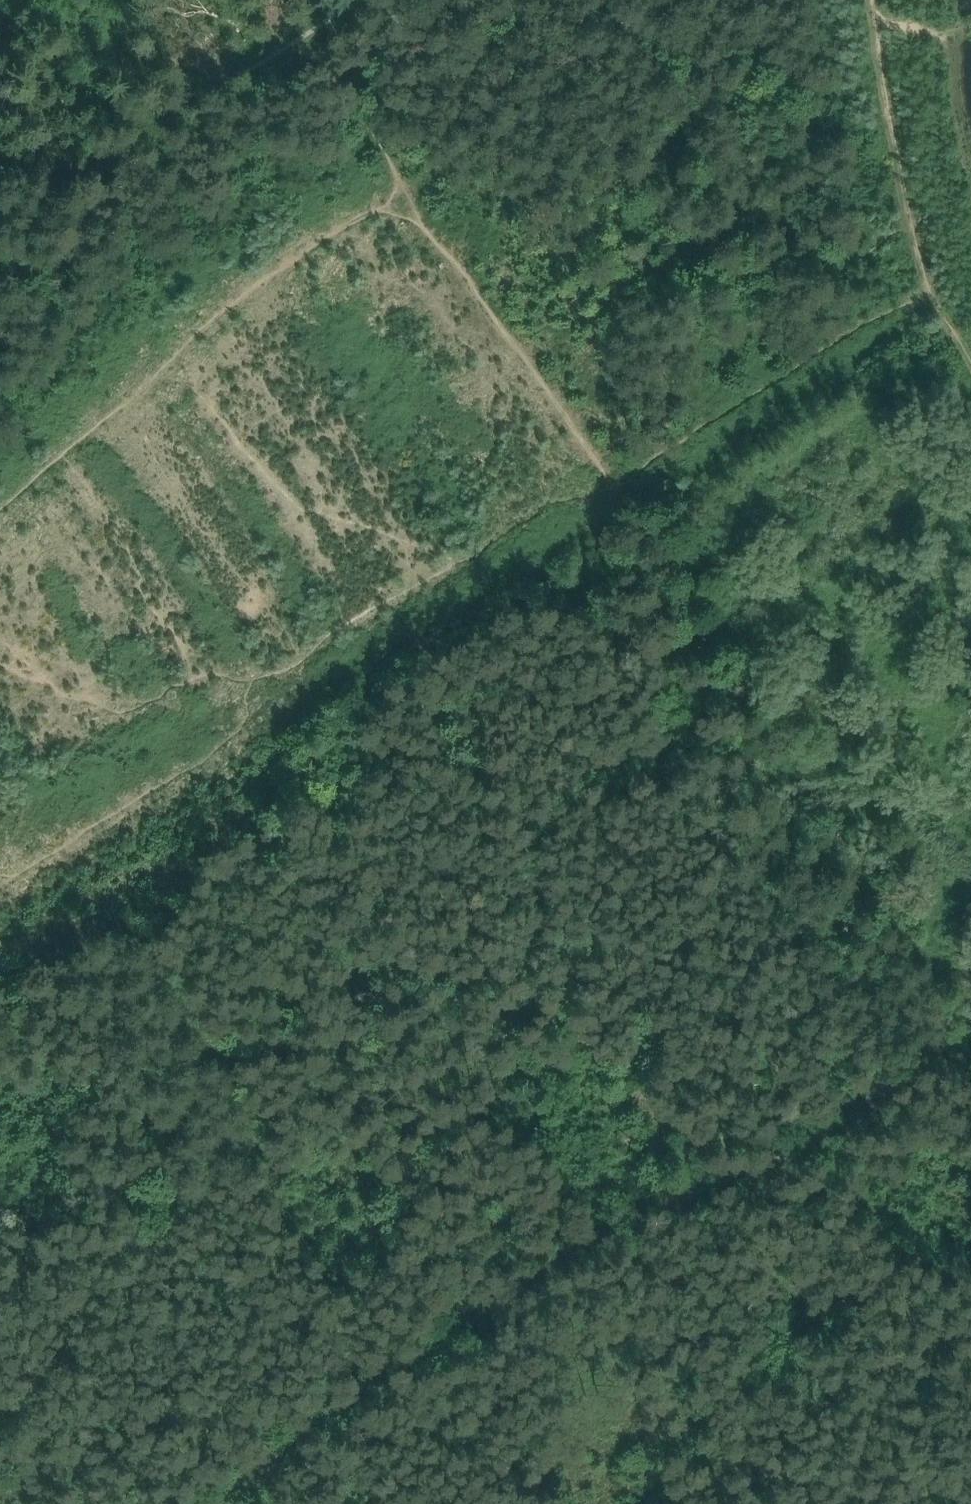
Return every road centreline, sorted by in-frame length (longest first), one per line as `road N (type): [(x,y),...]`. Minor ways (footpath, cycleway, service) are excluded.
road 1 (track): [(223,1503),(345,1401),(585,1240),(774,1162),(913,1068),(970,1047)]

